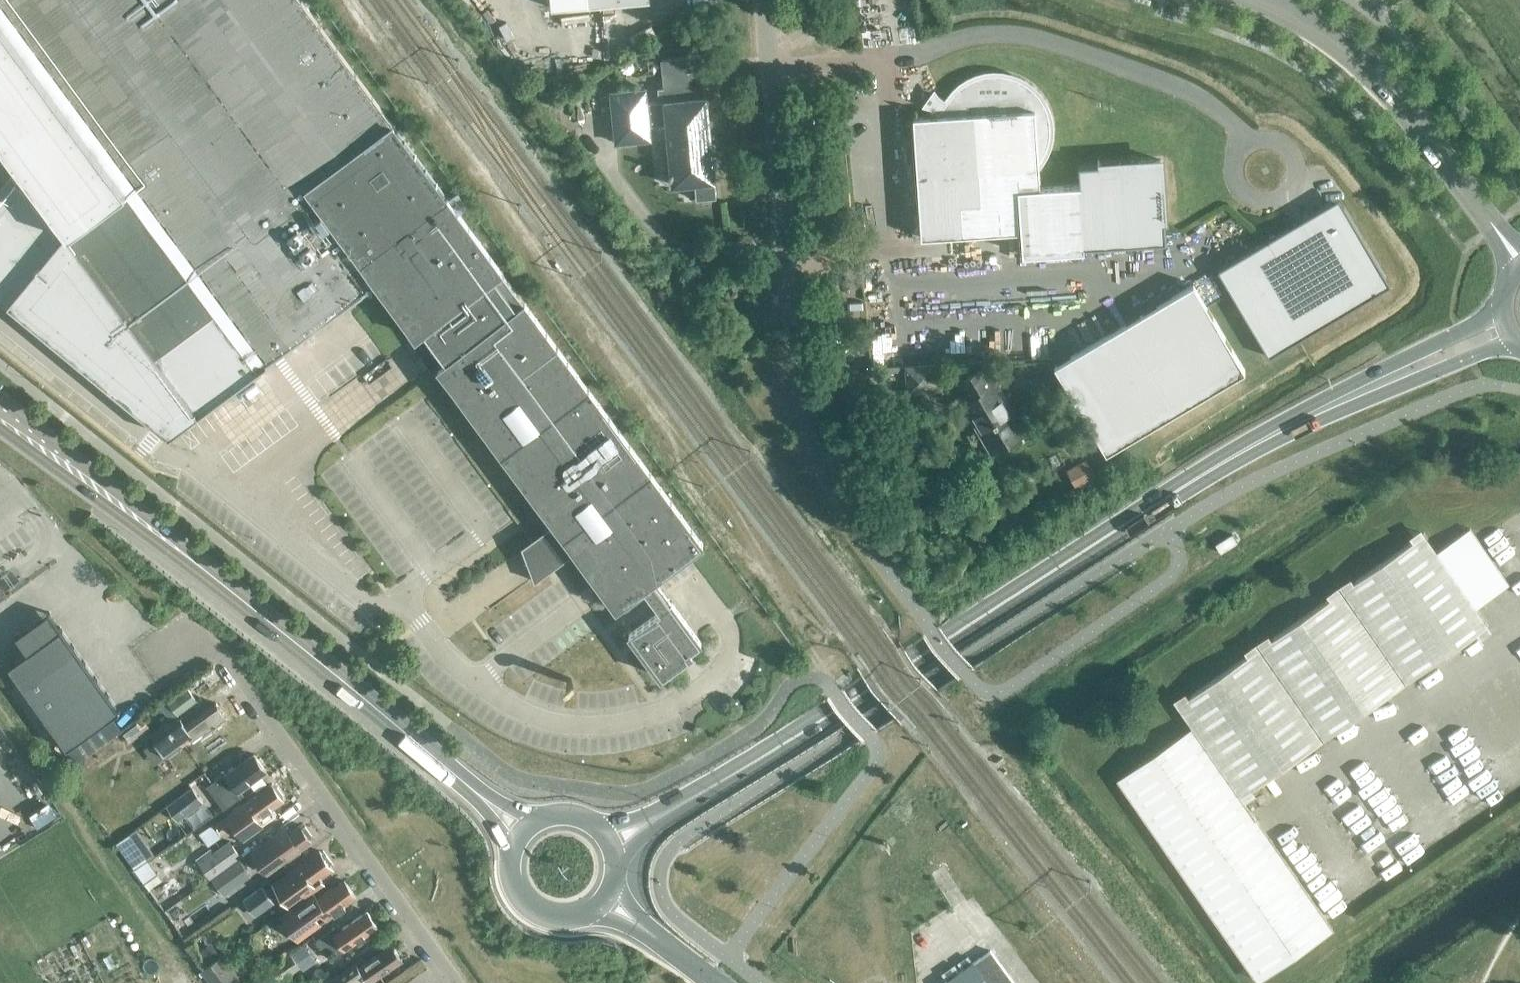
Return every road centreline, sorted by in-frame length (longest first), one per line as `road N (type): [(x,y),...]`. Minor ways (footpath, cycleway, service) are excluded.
road 1 (primary): [(617,868),(655,827),(1220,472),(1448,366),(1519,345)]
road 2 (primary): [(1501,305),(1215,458),(683,795),(596,825)]
road 3 (primary): [(188,557),(522,833)]
road 4 (unclassified): [(456,982),(225,659)]
road 5 (unclassified): [(796,371),(764,0)]
road 6 (primary): [(1519,261),(1380,80),(1321,30),(1263,0)]
road 7 (primary): [(188,557),(183,544),(0,397)]
road 8 (primary): [(0,431),(172,556),(188,557)]
road 9 (primary): [(522,833),(510,865),(526,906),(567,920),(606,899)]
road 10 (secondary): [(716,982),(606,899)]

